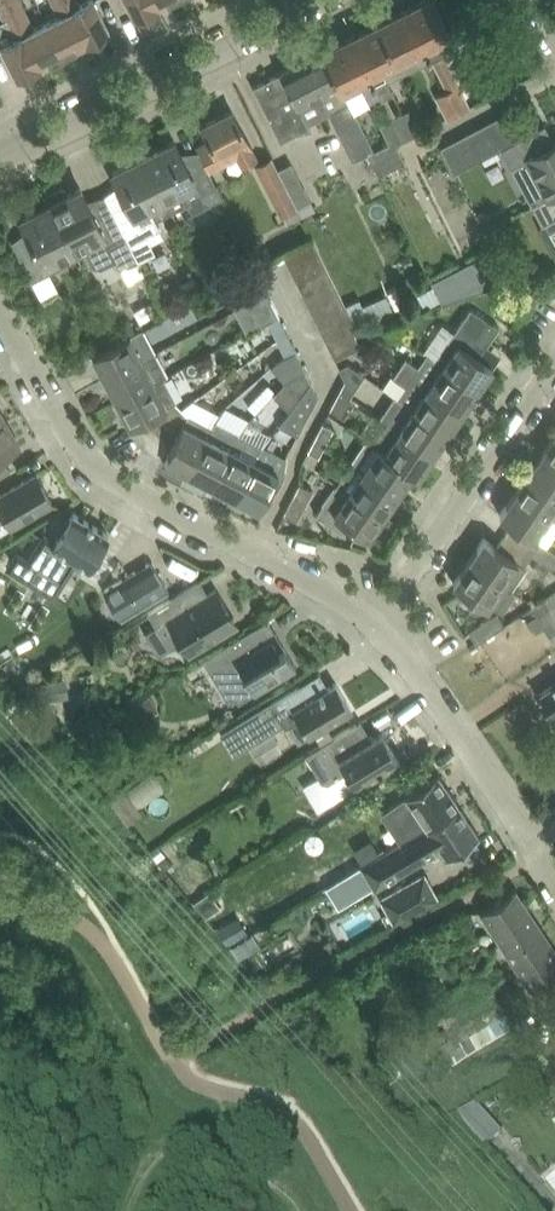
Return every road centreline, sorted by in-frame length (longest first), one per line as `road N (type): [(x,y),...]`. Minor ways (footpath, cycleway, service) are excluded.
road 1 (residential): [(378,629),(91,465),(0,310)]
road 2 (residential): [(0,155),(316,0)]
road 3 (residential): [(378,629),(554,370)]
road 4 (residential): [(537,849),(378,629)]

